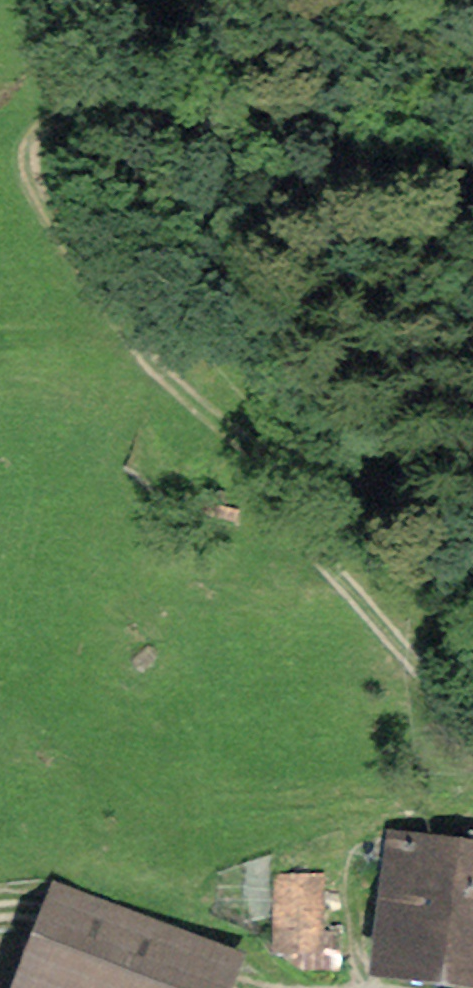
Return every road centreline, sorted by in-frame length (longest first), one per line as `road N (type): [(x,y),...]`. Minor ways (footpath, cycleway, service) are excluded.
road 1 (track): [(472,719),(121,318),(40,188),(38,163),(44,128),(63,113),(106,104),(287,118),(472,155)]
road 2 (track): [(121,318),(91,333),(0,336)]
road 3 (track): [(368,987),(358,959),(358,865)]

